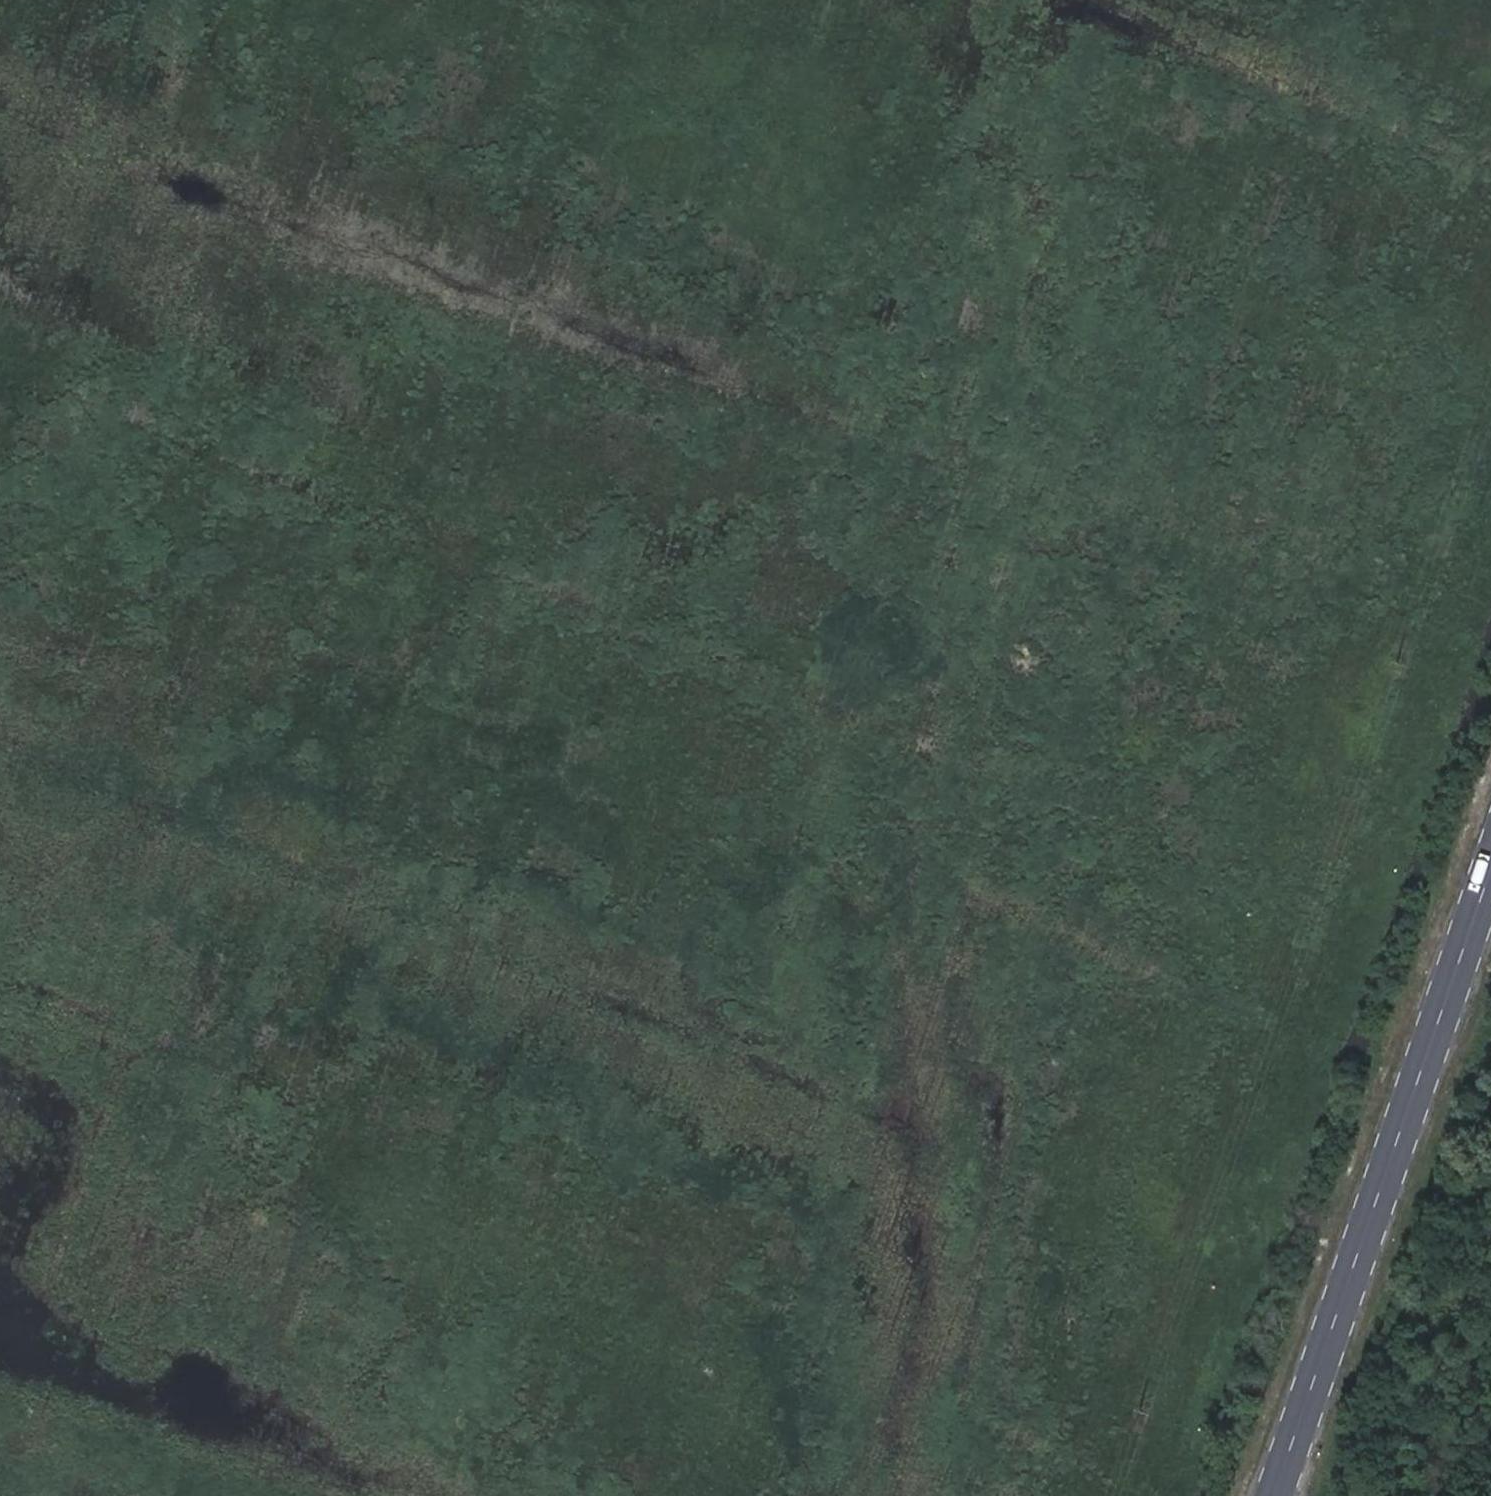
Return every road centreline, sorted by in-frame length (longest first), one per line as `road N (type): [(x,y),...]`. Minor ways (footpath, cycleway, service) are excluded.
road 1 (secondary): [(1274,1495),(1490,870)]

